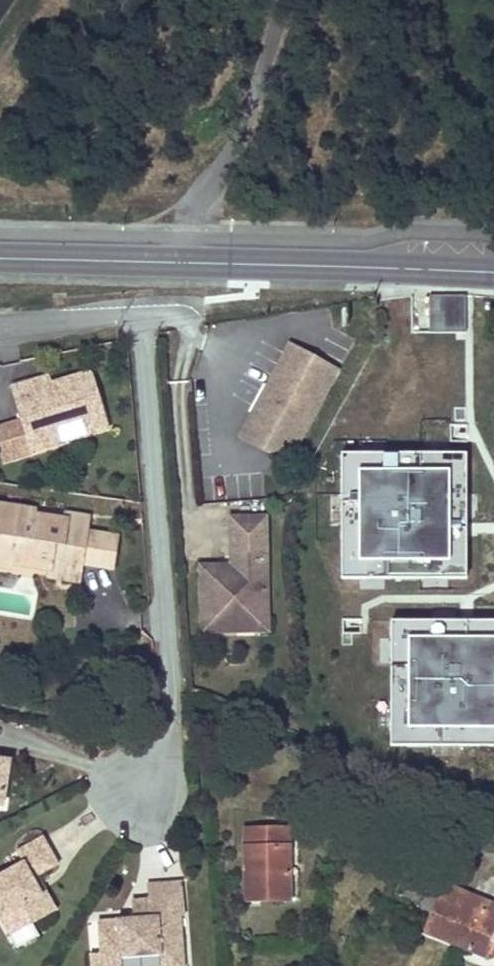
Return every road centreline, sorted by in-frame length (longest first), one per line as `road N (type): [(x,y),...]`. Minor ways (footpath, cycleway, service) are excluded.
road 1 (residential): [(137,312),(169,700),(165,737),(134,793)]
road 2 (secondary): [(176,262),(493,273)]
road 3 (residential): [(176,262),(290,0)]
road 4 (secondary): [(0,258),(176,262)]
road 5 (residential): [(0,326),(137,312)]

